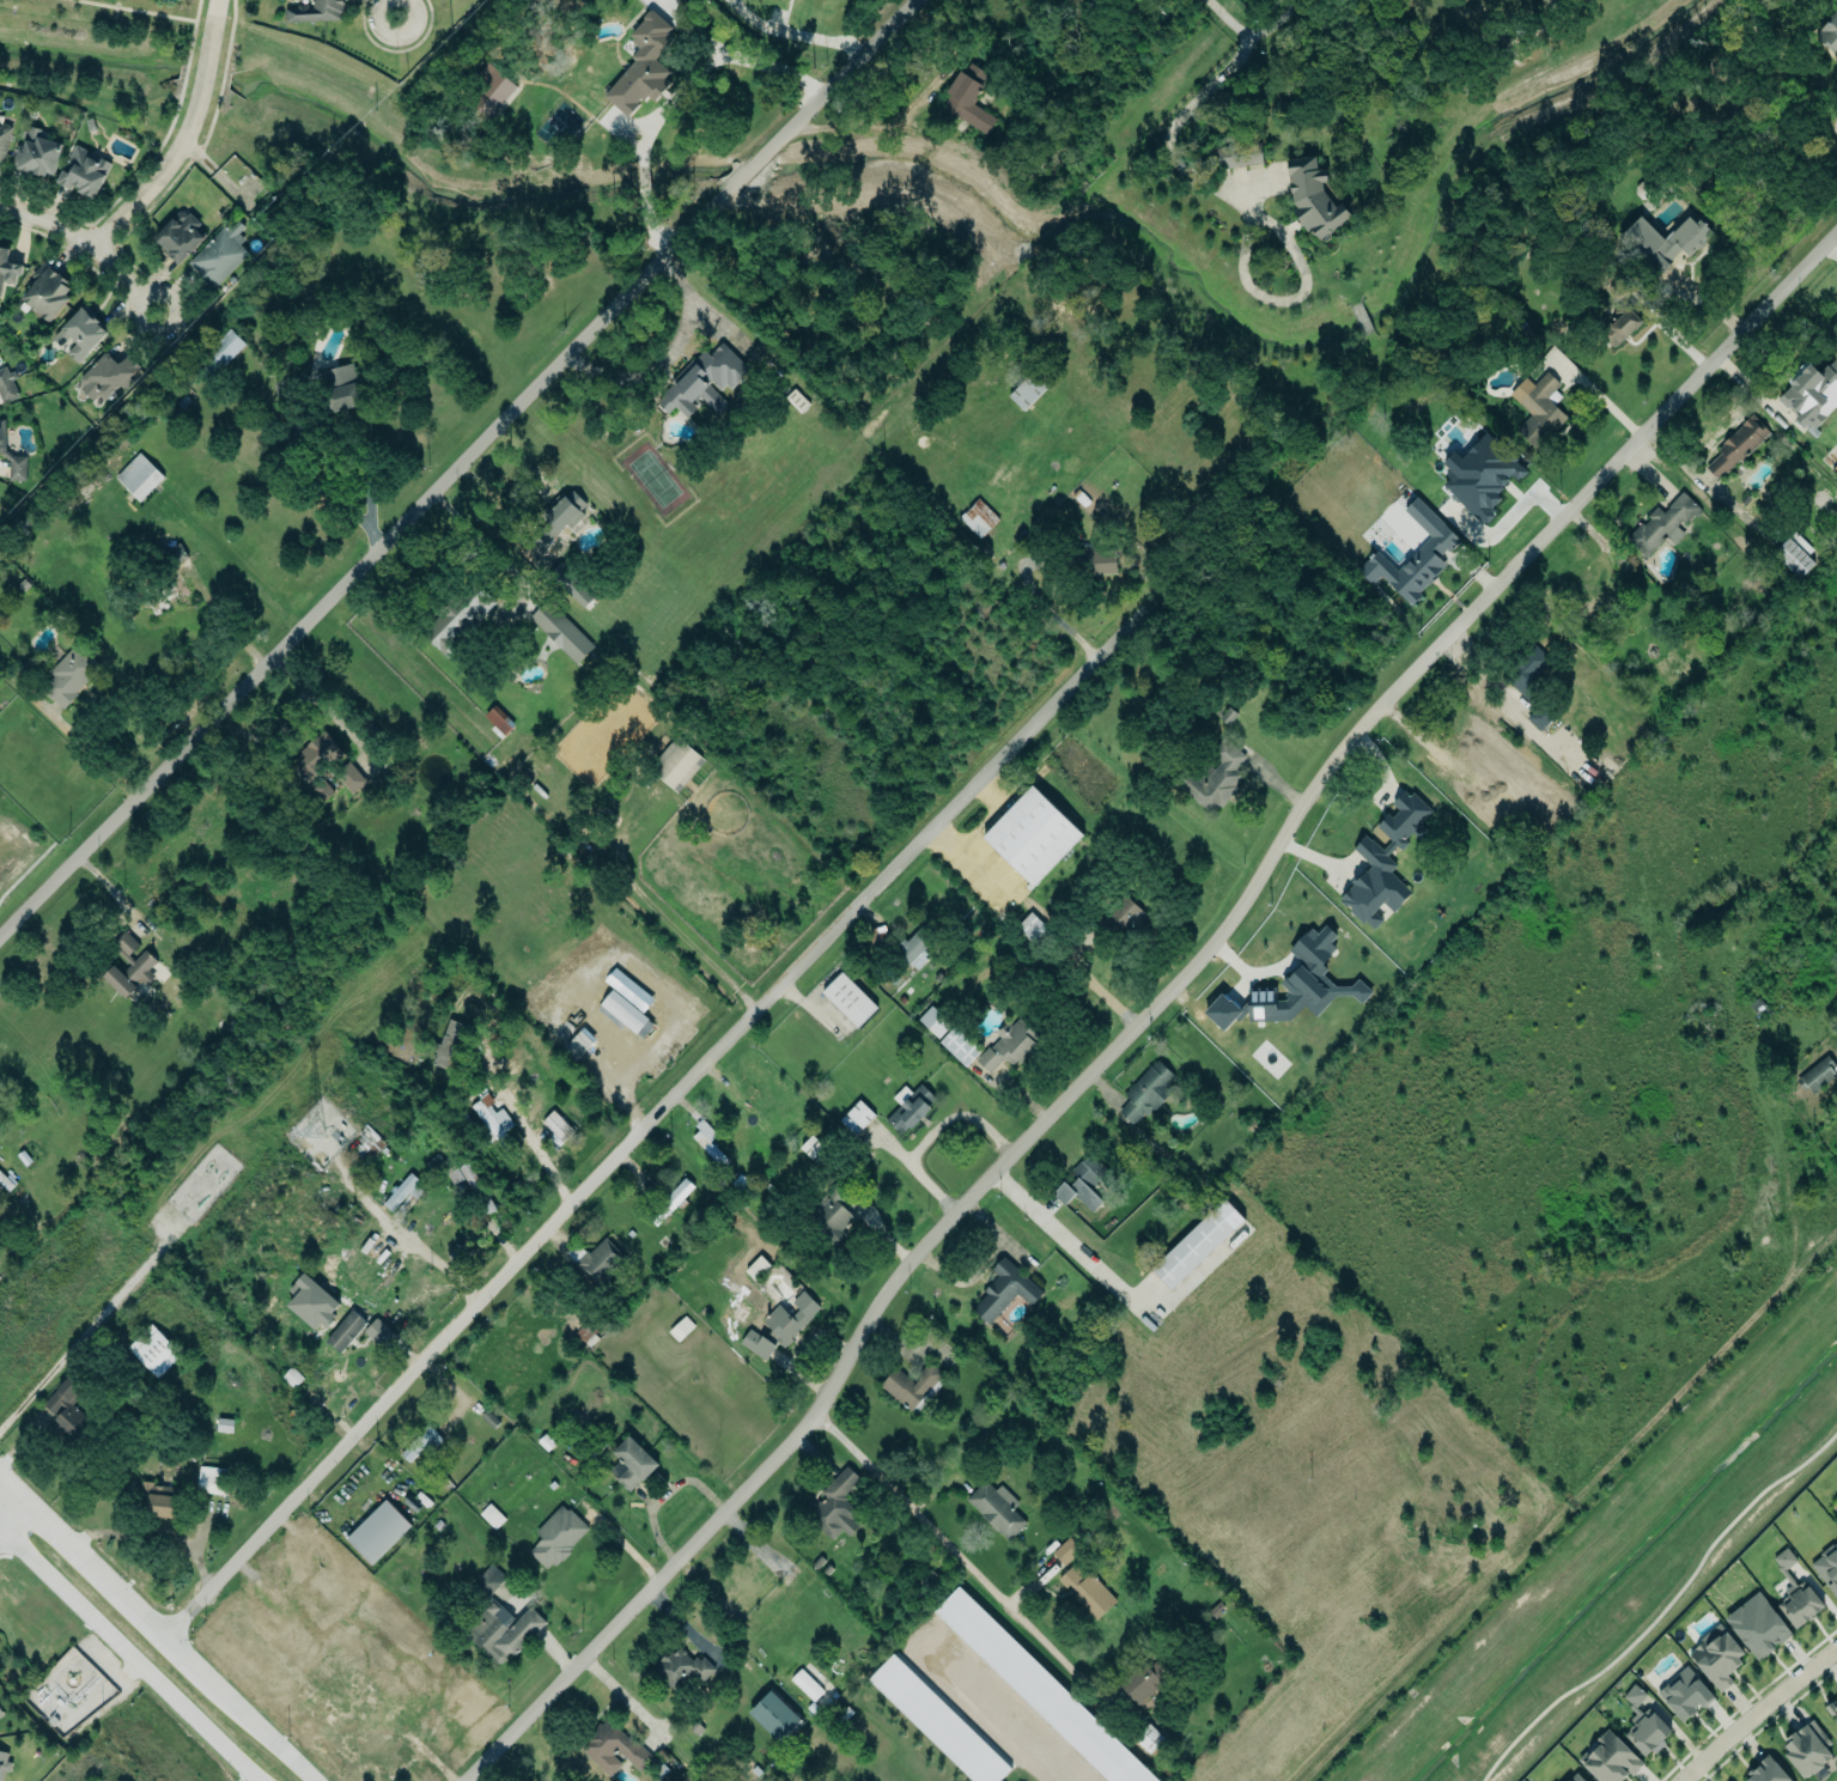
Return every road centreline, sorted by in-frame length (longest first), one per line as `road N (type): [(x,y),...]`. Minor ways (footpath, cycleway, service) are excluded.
road 1 (residential): [(467,1780),(801,1434),(918,1256),(1212,952),(1338,759),(1395,688),(1836,237)]
road 2 (residential): [(164,1641),(561,1210),(1139,621)]
road 3 (residential): [(0,932),(565,347),(916,0)]
road 4 (secondary): [(311,1780),(0,1484)]
road 5 (secondary): [(0,1533),(259,1780)]
road 6 (residential): [(218,0),(194,116),(171,164),(93,245)]
road 7 (residential): [(1836,1641),(1675,1780)]
road 8 (residential): [(0,203),(93,245),(158,312)]

